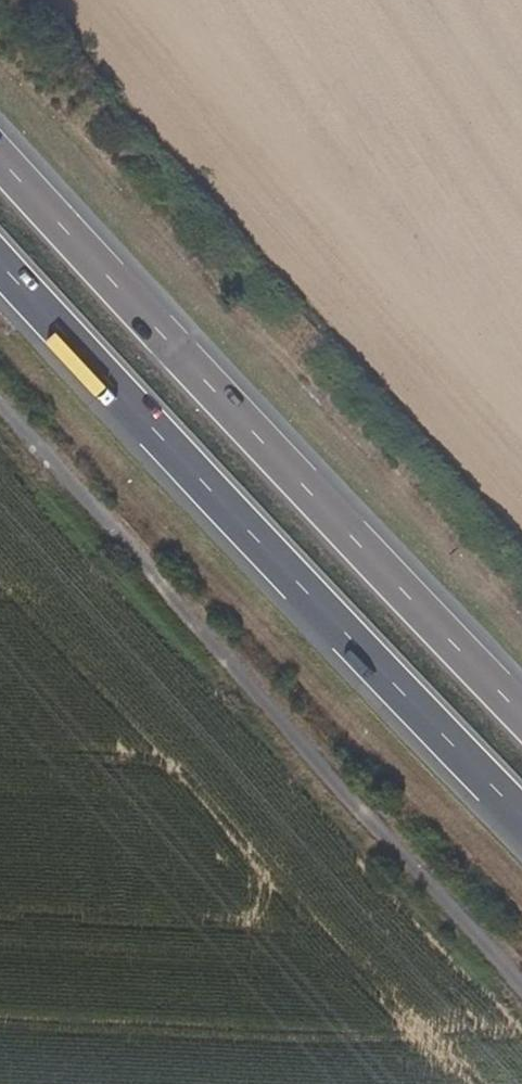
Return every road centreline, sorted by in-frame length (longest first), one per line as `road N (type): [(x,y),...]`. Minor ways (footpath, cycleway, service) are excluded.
road 1 (trunk): [(521,715),(0,146)]
road 2 (trunk): [(0,275),(122,414),(521,815)]

